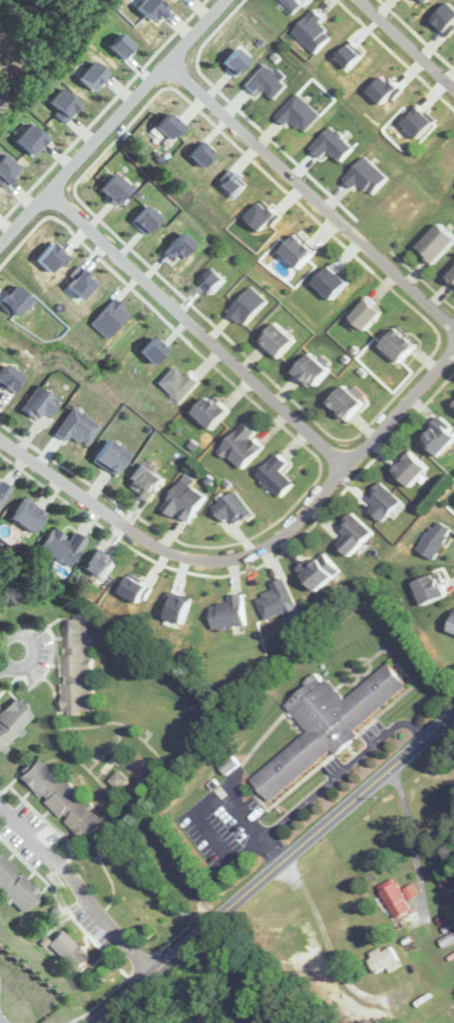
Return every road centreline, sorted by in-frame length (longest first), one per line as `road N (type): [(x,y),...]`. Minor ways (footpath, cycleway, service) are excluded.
road 1 (residential): [(453,354),(281,539),(234,560),(186,556),(130,530),(0,441)]
road 2 (residential): [(96,1022),(453,716)]
road 3 (residential): [(46,189),(346,471)]
road 4 (residential): [(453,330),(166,64)]
road 5 (residential): [(0,239),(226,0)]
road 6 (residential): [(360,0),(453,87)]

